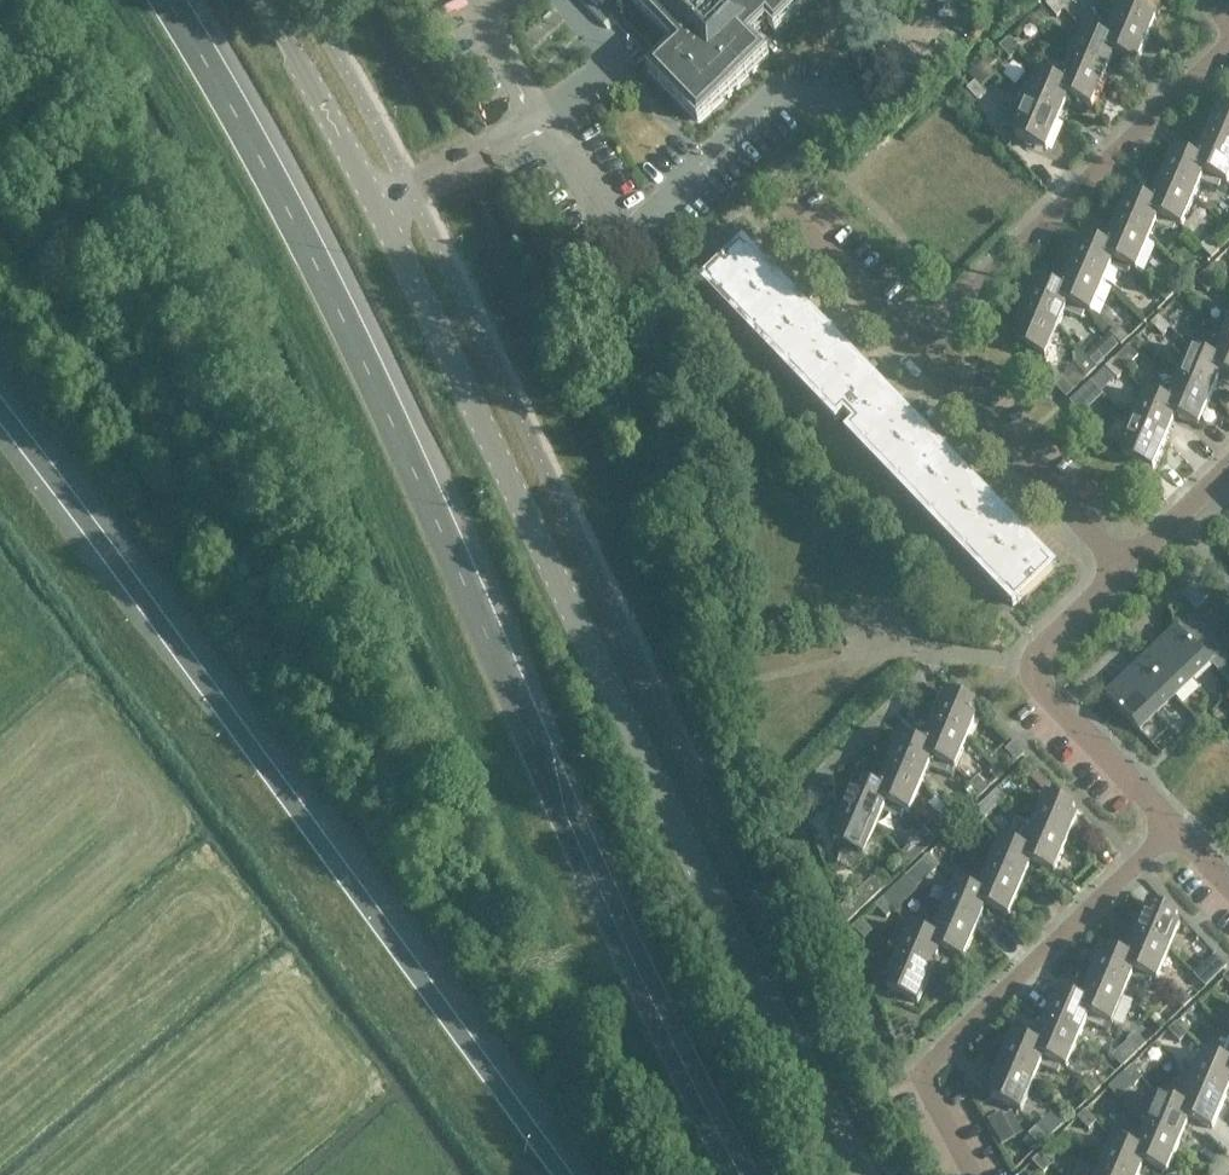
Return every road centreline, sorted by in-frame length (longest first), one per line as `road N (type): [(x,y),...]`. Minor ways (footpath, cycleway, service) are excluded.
road 1 (secondary): [(864,1174),(676,822),(379,209),(267,0)]
road 2 (motorway): [(731,1174),(592,894),(436,519),(305,241),(169,0)]
road 3 (motorway): [(0,410),(563,1174)]
road 4 (residential): [(970,1174),(929,1103),(924,1071),(1174,830)]
road 5 (residential): [(914,350),(1228,47)]
road 6 (residential): [(1174,830),(1021,663),(1124,570)]
road 7 (residential): [(1124,570),(914,350)]
road 8 (residential): [(914,350),(759,185)]
road 9 (residential): [(1124,570),(1228,470)]

